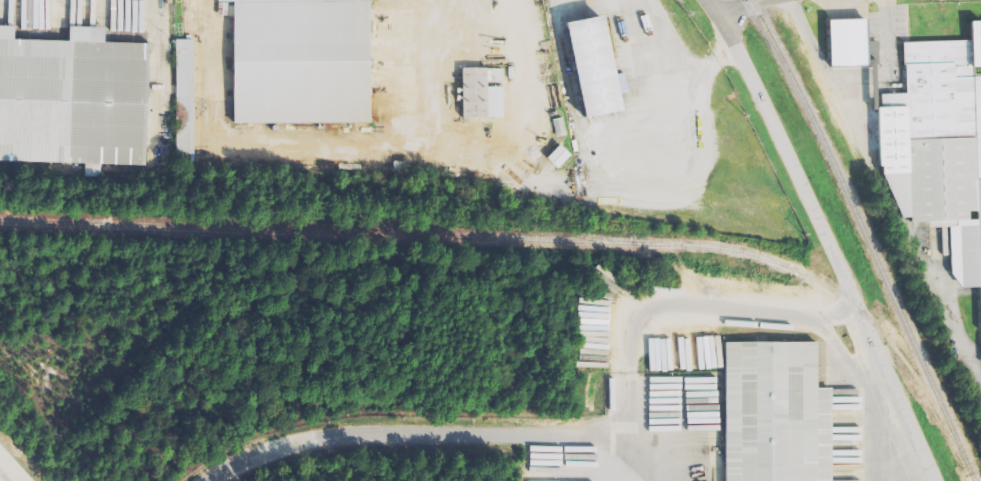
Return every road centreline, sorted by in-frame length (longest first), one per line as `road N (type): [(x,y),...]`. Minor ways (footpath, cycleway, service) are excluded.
road 1 (residential): [(715,17),(932,480)]

